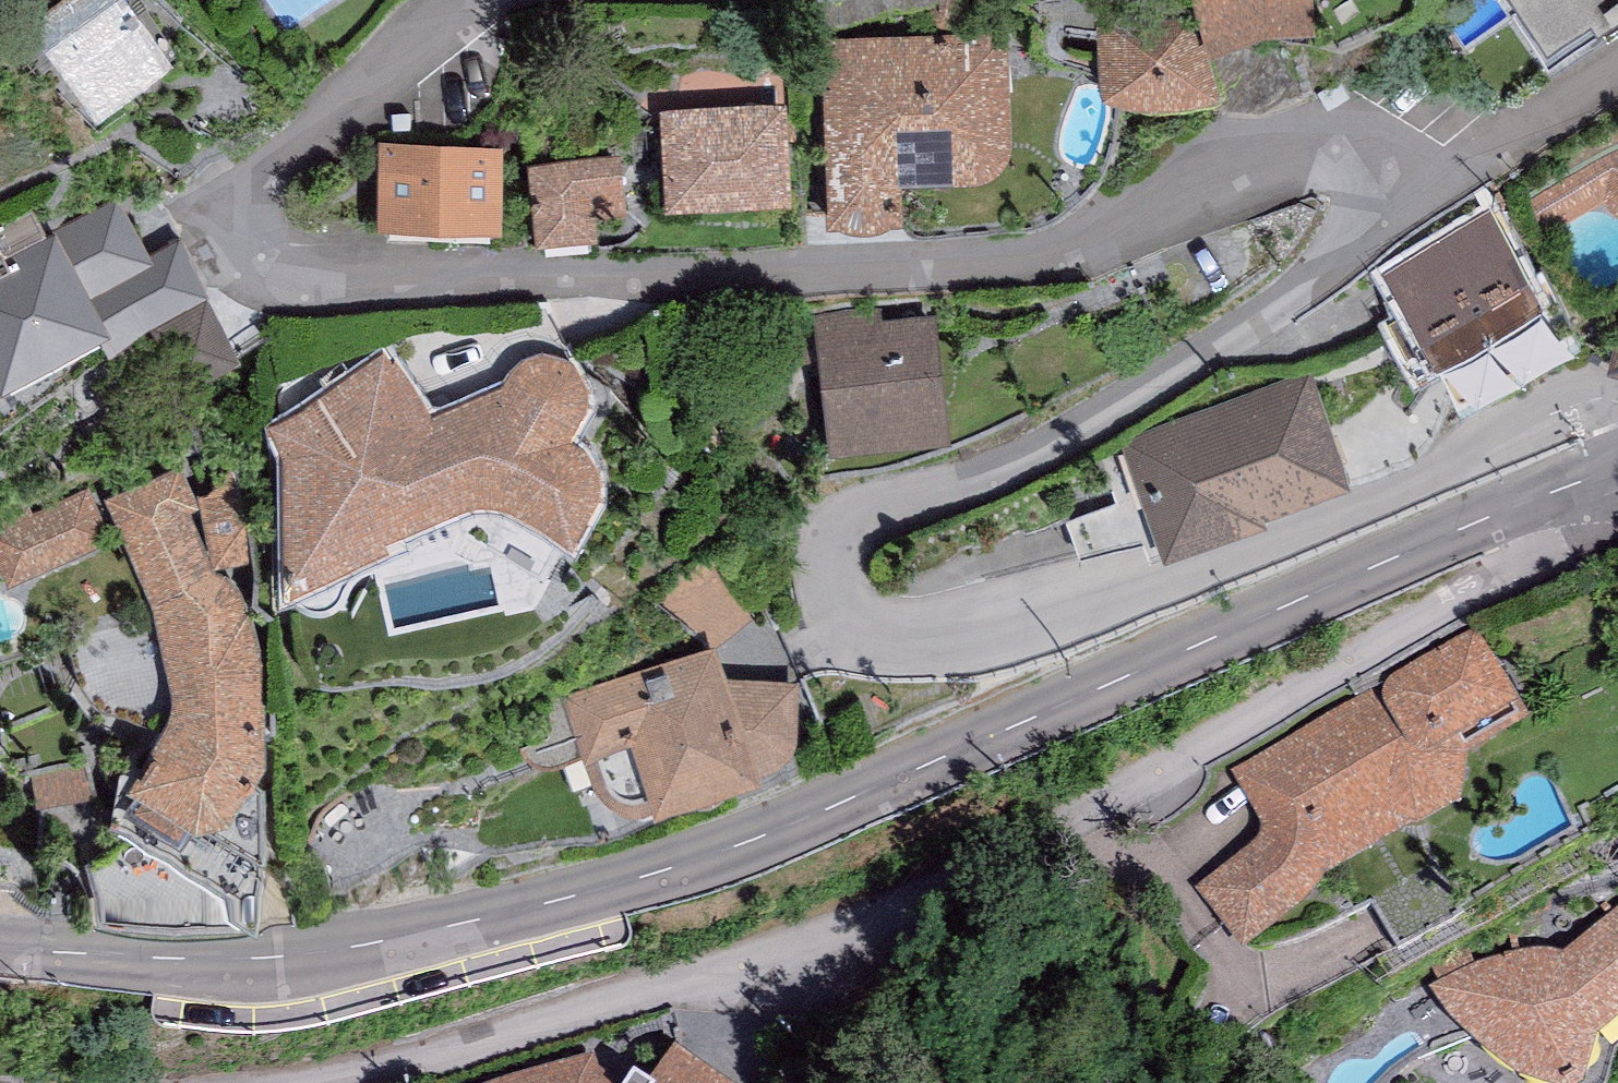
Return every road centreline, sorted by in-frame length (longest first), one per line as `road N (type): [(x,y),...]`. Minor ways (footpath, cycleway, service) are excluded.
road 1 (residential): [(0,951),(288,961),(349,954),(655,875),(826,810),(1557,488)]
road 2 (residential): [(1617,404),(1603,400),(1548,416),(1409,485),(1004,622),(902,634),(845,610),(830,568),(847,524),(865,511),(972,481),(1060,439),(1293,293),(1331,258),(1376,193)]
road 3 (residential): [(1376,193),(1344,156),(1313,147),(1086,239),(1005,260),(628,276),(305,275),(258,260),(242,235),(244,217),(270,172),(472,0)]
road 4 (residential): [(1557,488),(1543,535),(1495,579),(1066,833),(694,976),(402,1071),(328,1082)]
road 5 (residential): [(1376,193),(1452,173),(1617,66)]

